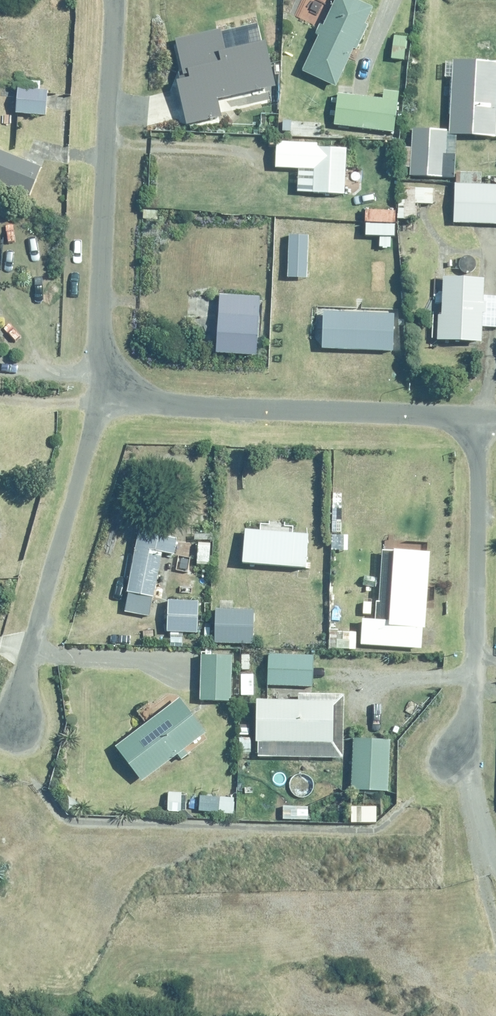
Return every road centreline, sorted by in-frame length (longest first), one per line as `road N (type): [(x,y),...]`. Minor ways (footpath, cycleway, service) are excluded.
road 1 (residential): [(115,0),(99,401)]
road 2 (residential): [(475,416),(99,401)]
road 3 (residential): [(453,751),(473,681),(475,416)]
road 4 (residential): [(99,401),(17,721)]

